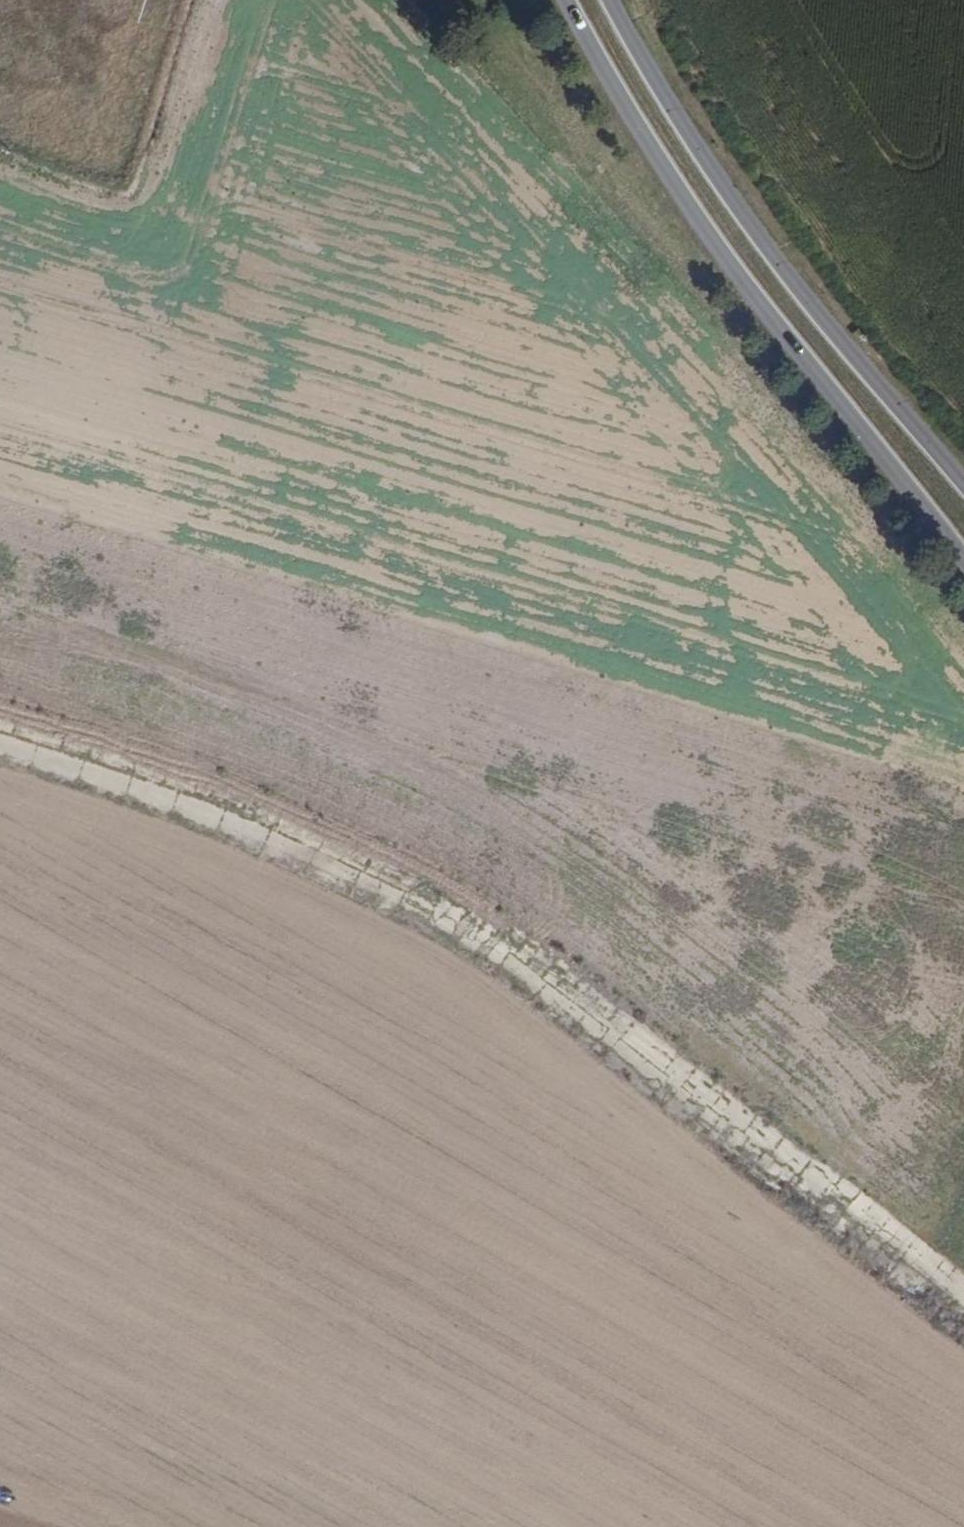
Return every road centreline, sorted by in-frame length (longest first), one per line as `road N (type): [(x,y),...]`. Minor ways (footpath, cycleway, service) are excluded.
road 1 (track): [(0,742),(235,818),(450,917),(554,983),(963,1295)]
road 2 (primary): [(566,0),(727,265),(963,562)]
road 3 (primary): [(963,490),(738,209),(610,0)]

